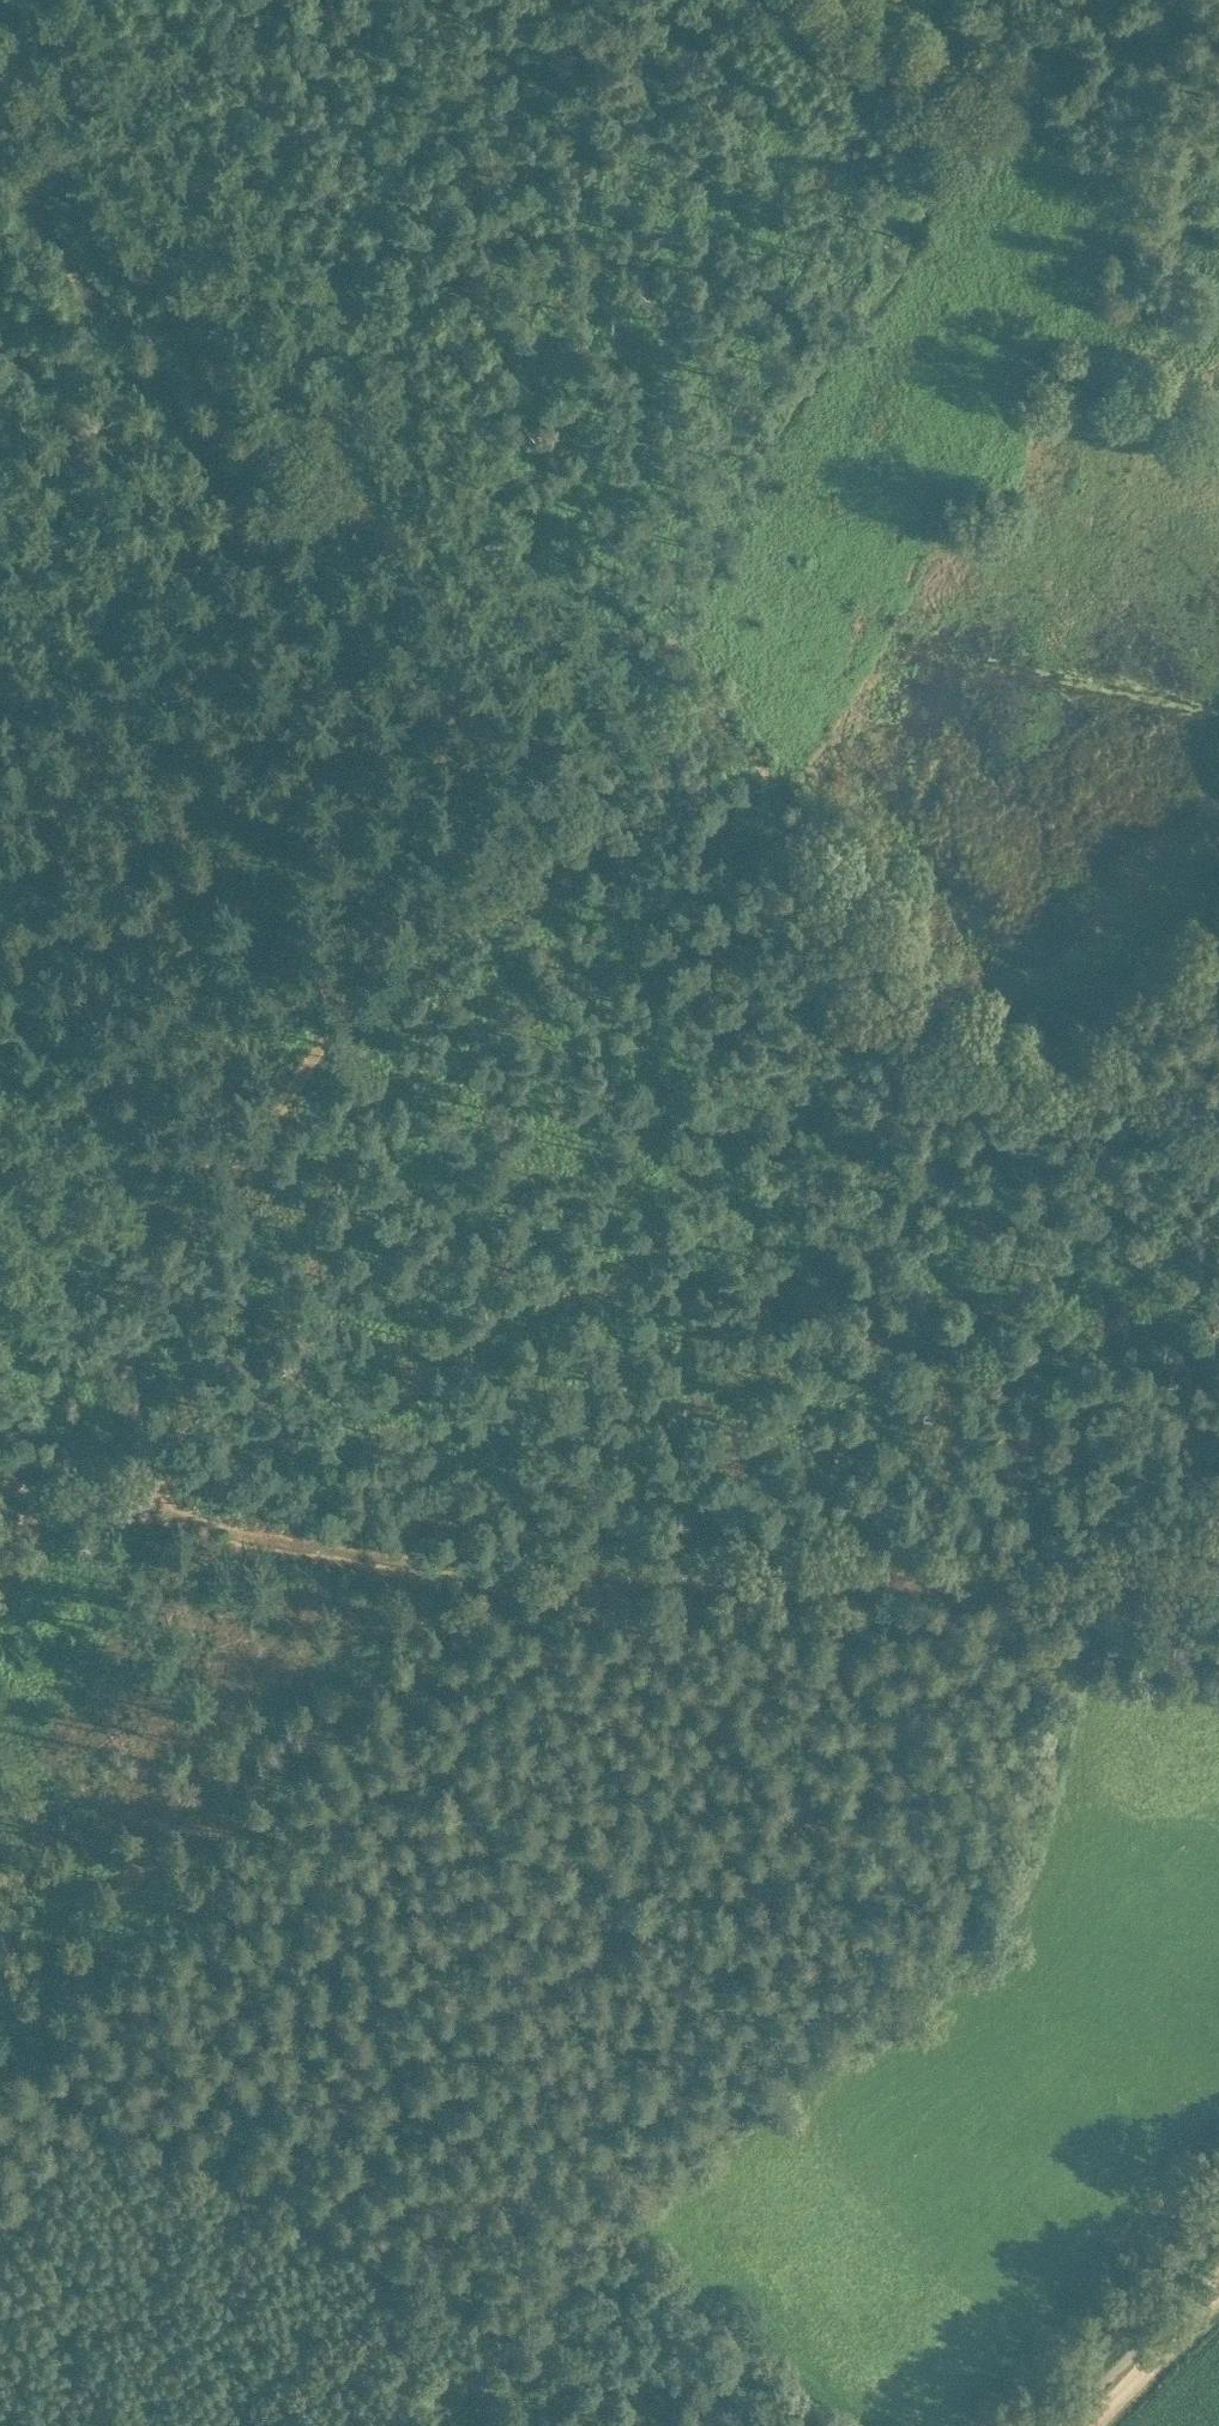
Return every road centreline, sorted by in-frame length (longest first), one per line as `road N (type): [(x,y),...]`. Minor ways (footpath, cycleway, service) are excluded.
road 1 (track): [(37,1490),(396,1572),(566,1589),(1191,1591)]
road 2 (track): [(570,747),(365,503),(235,489),(123,343),(0,135)]
road 3 (track): [(656,675),(710,719),(822,858),(888,1004),(1218,1137)]
road 4 (track): [(199,1211),(485,834),(570,747)]
road 5 (track): [(0,2046),(507,2308)]
road 6 (track): [(869,299),(1002,127),(1132,160),(1179,0)]
road 7 (track): [(656,675),(869,299)]
road 8 (track): [(588,0),(869,299)]
road 9 (track): [(189,1523),(148,1439),(131,1317),(199,1211)]
road 10 (track): [(0,974),(199,1211)]
road 11 (track): [(1089,2425),(1218,2294)]

